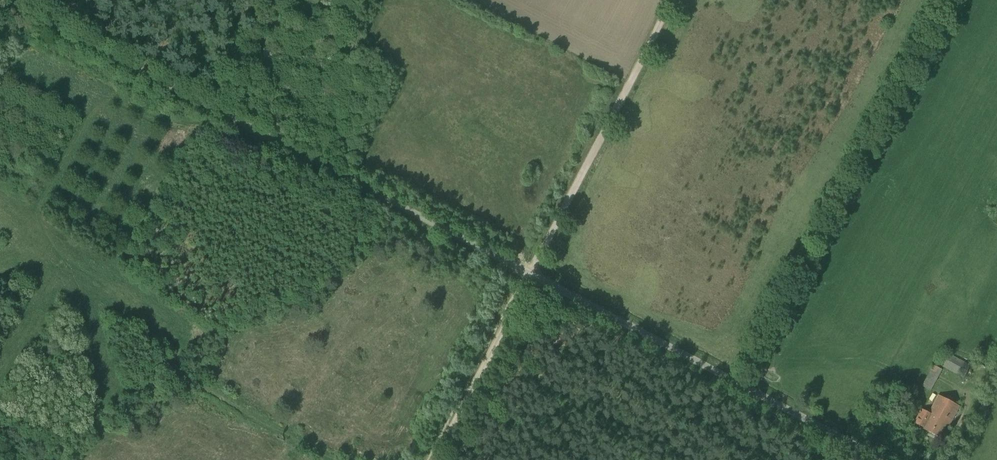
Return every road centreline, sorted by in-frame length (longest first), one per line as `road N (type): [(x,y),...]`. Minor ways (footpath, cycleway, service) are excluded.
road 1 (unclassified): [(882,459),(11,0)]
road 2 (track): [(531,274),(672,0)]
road 3 (track): [(435,459),(531,274)]

